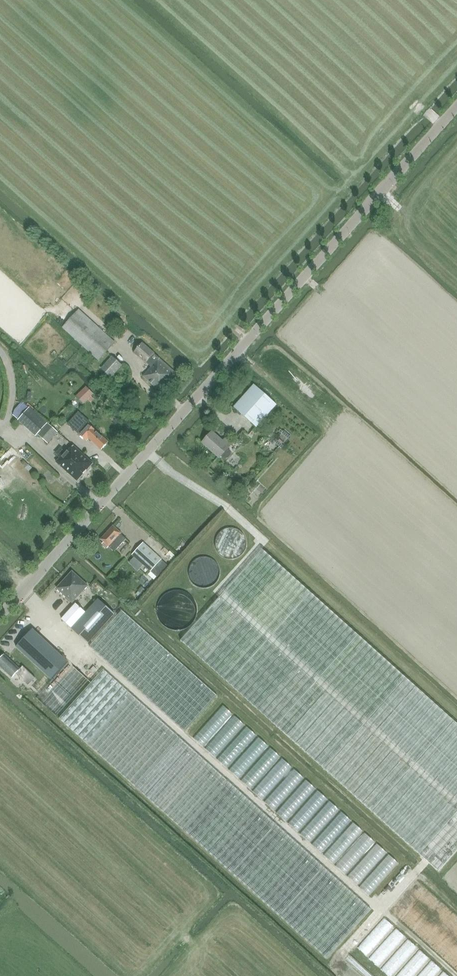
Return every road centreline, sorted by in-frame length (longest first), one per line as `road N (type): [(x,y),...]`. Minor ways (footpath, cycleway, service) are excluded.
road 1 (tertiary): [(0,616),(456,107)]
road 2 (track): [(4,426),(98,505)]

